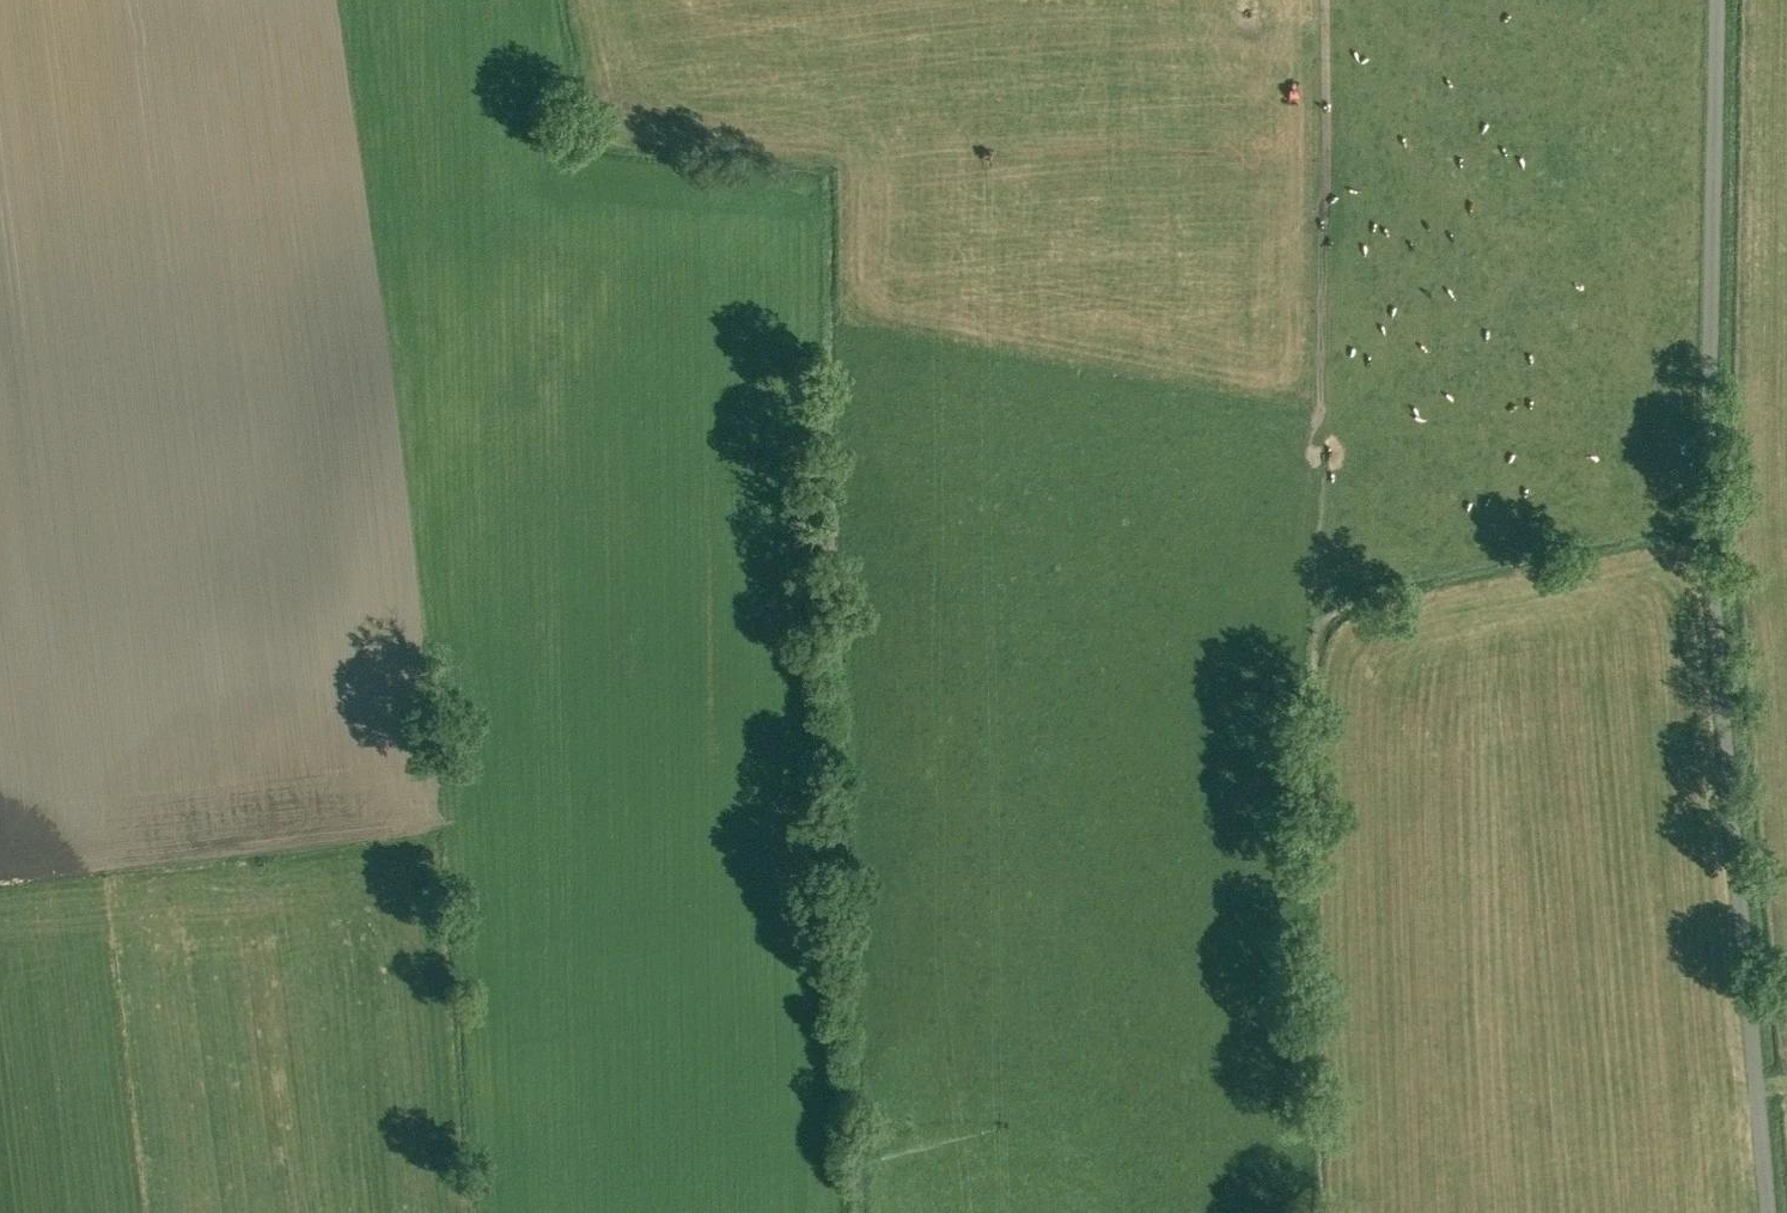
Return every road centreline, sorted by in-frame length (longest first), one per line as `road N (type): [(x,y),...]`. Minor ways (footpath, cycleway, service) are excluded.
road 1 (unclassified): [(1766,1212),(1711,531),(1721,0)]

